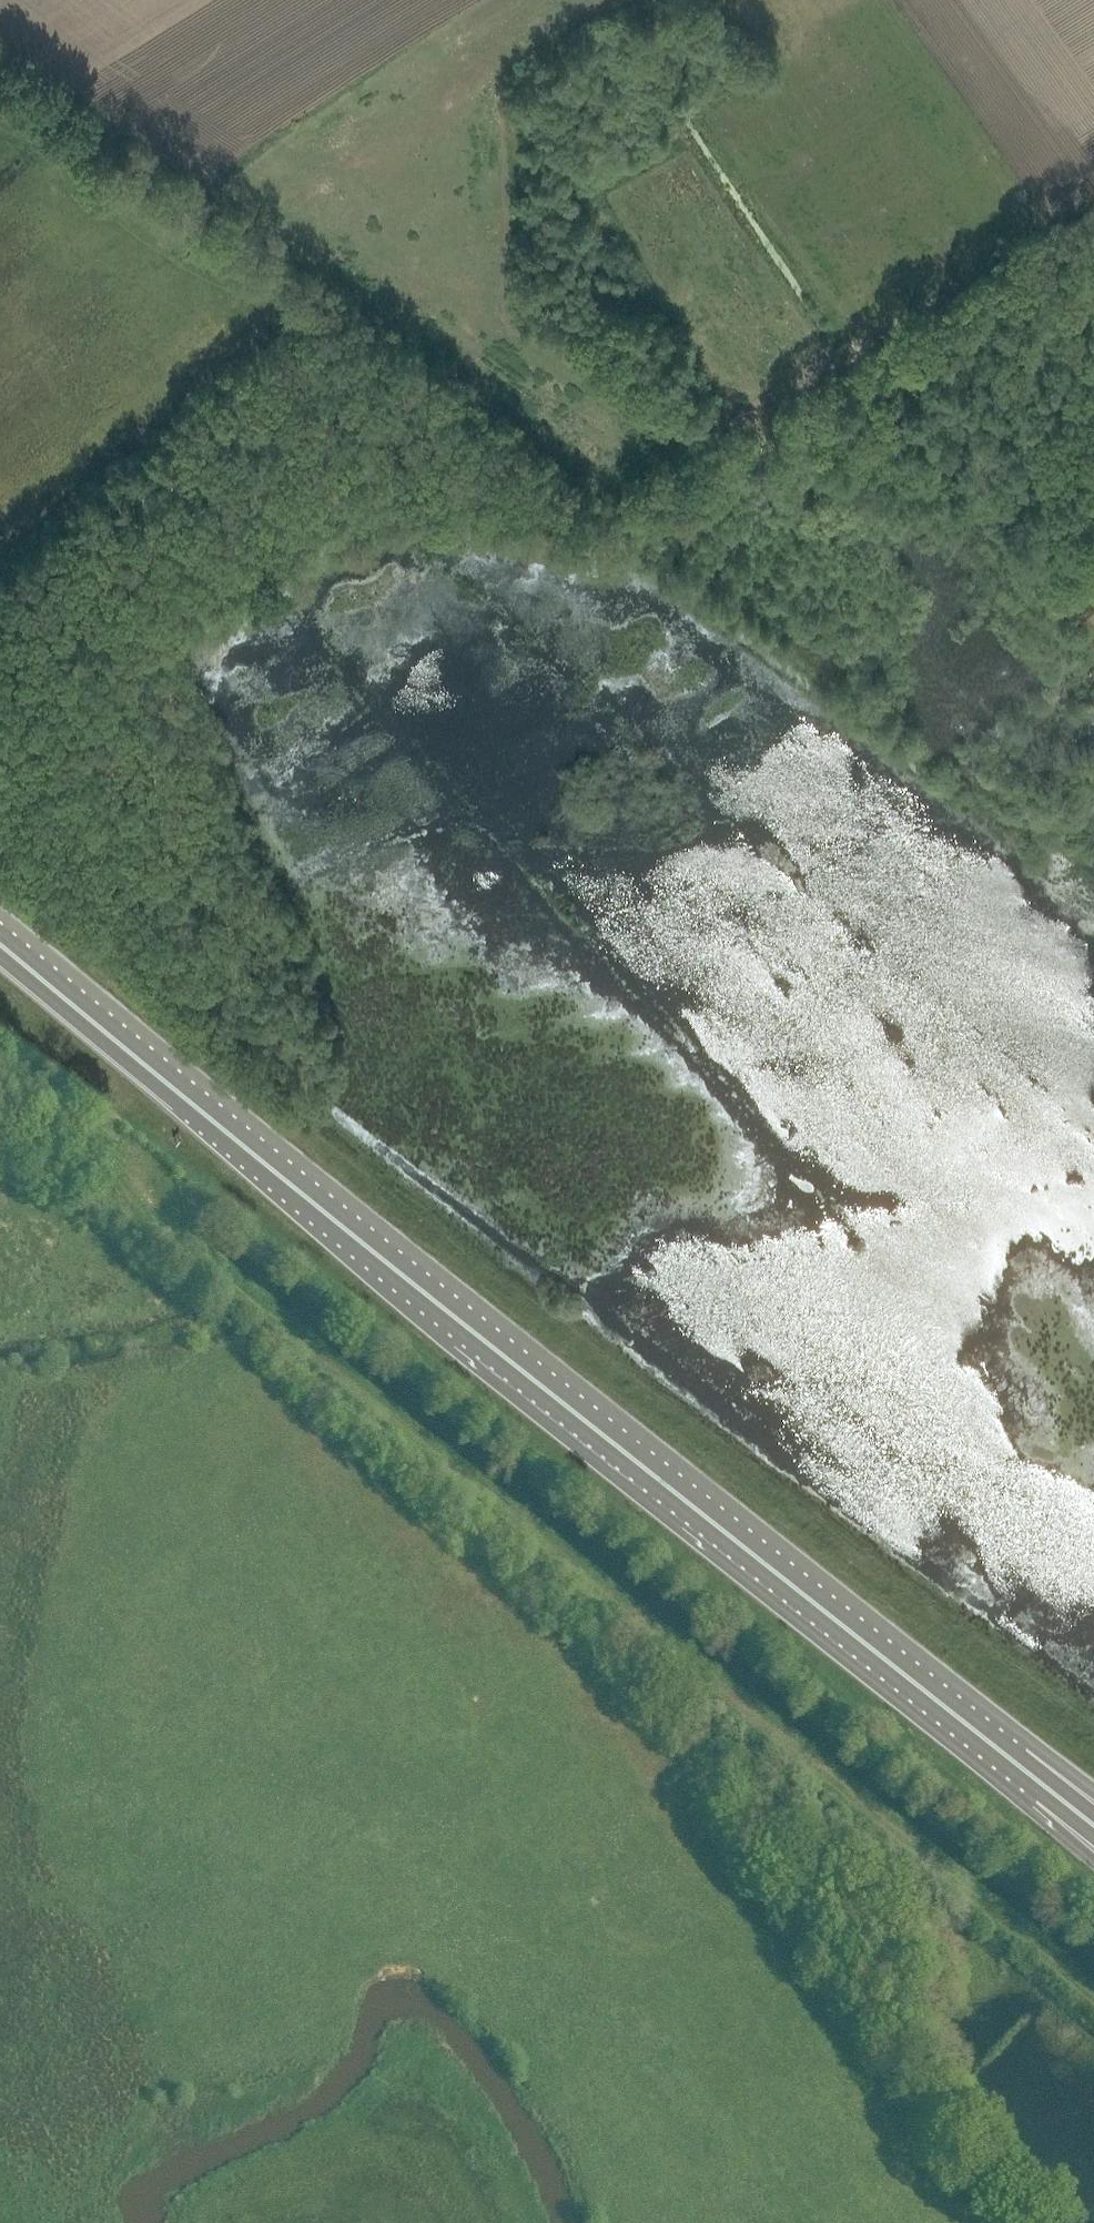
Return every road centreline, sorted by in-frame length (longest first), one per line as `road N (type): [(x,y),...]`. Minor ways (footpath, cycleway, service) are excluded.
road 1 (track): [(1093,2006),(173,1239),(106,1152),(0,1063)]
road 2 (trunk): [(1016,1763),(0,942)]

